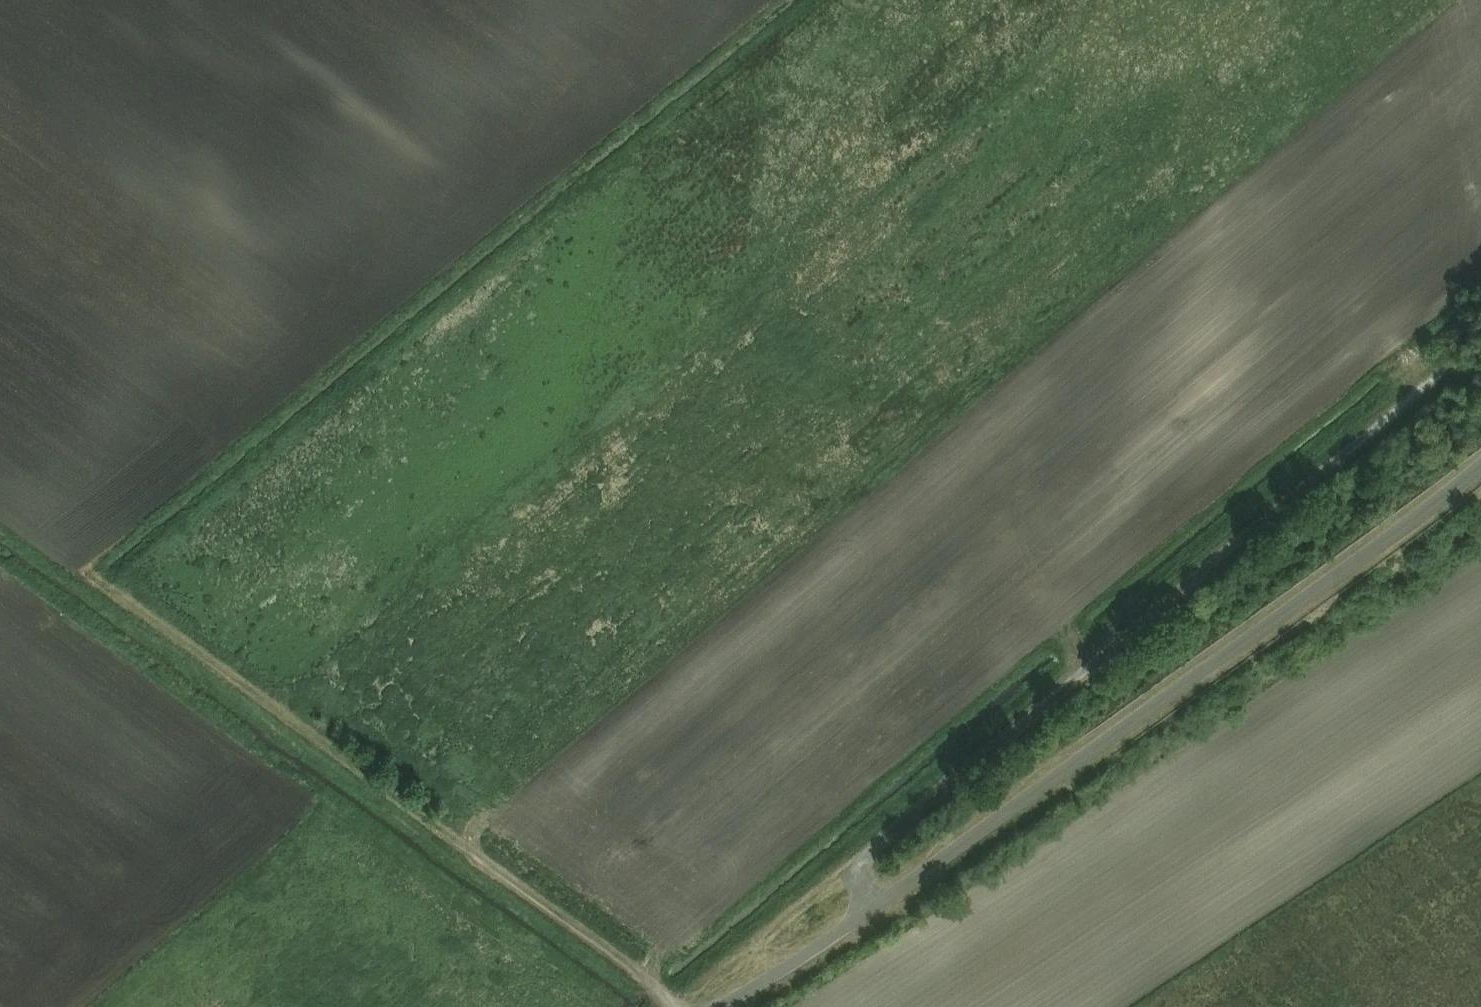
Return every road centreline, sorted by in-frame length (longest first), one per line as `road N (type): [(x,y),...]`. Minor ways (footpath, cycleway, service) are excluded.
road 1 (track): [(1480,462),(873,905),(717,1006)]
road 2 (track): [(663,1006),(88,581)]

